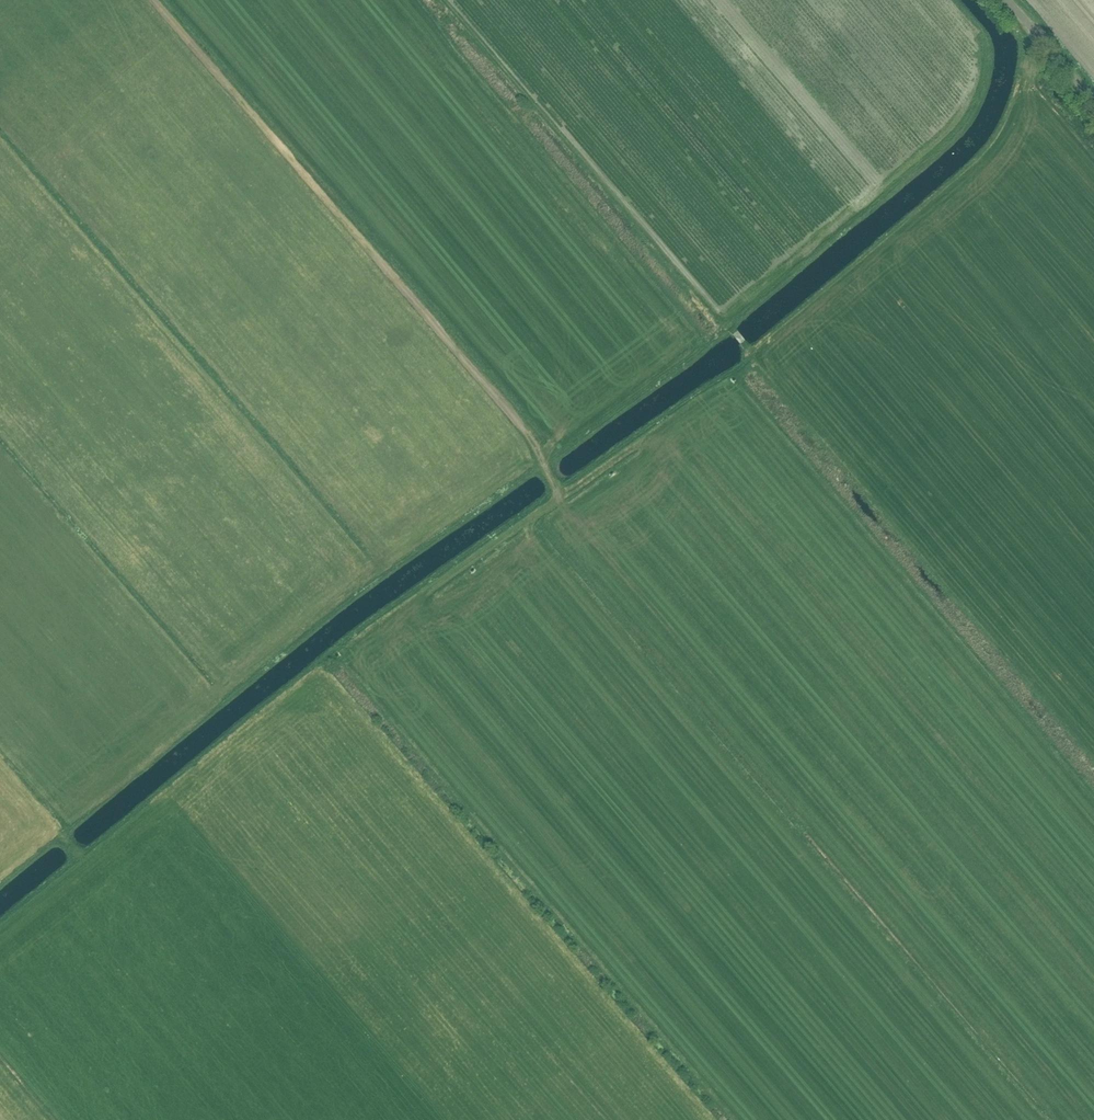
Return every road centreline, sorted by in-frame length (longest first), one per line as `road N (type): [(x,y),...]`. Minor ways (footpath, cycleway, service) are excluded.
road 1 (unclassified): [(1093,101),(1008,0)]

